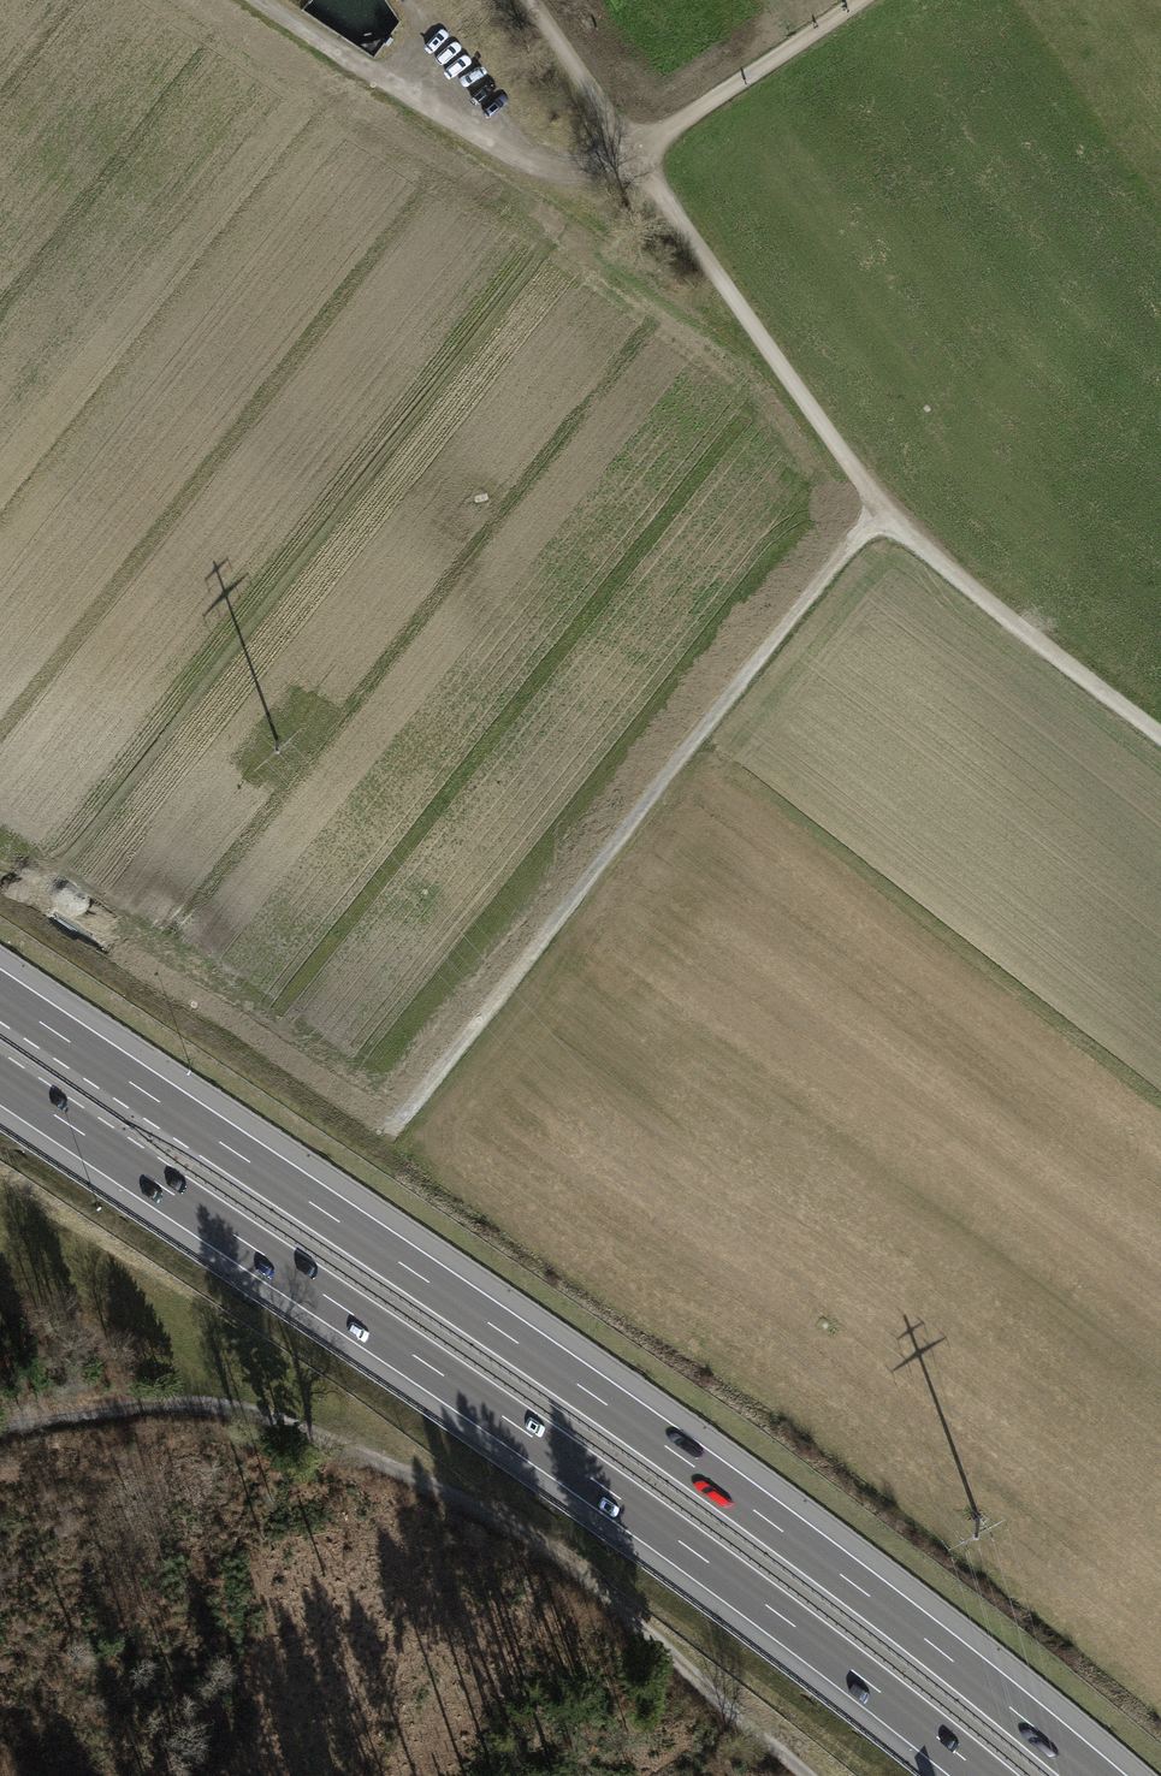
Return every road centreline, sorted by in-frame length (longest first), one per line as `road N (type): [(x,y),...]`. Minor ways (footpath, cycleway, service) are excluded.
road 1 (motorway): [(1096,1775),(731,1492),(302,1192),(0,995)]
road 2 (motorway): [(0,1080),(524,1430),(983,1775)]
road 3 (track): [(533,0),(880,509),(1160,738)]
road 4 (track): [(0,1422),(122,1402),(235,1406),(521,1530),(733,1703)]
road 5 (track): [(880,509),(384,1135)]
road 6 (track): [(265,0),(517,159),(566,171),(606,169),(636,154),(861,0)]

